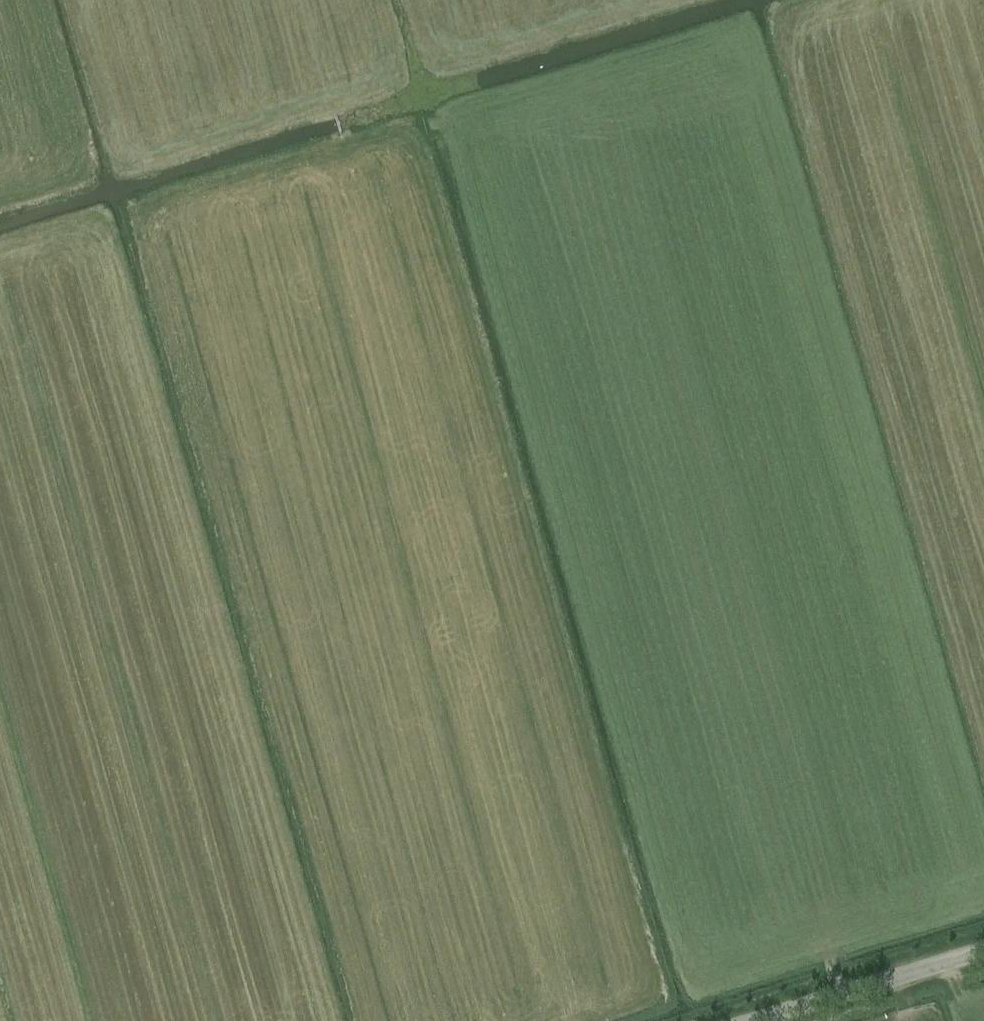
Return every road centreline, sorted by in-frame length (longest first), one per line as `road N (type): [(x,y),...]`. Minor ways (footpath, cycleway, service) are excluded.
road 1 (unclassified): [(752,1020),(983,951)]

